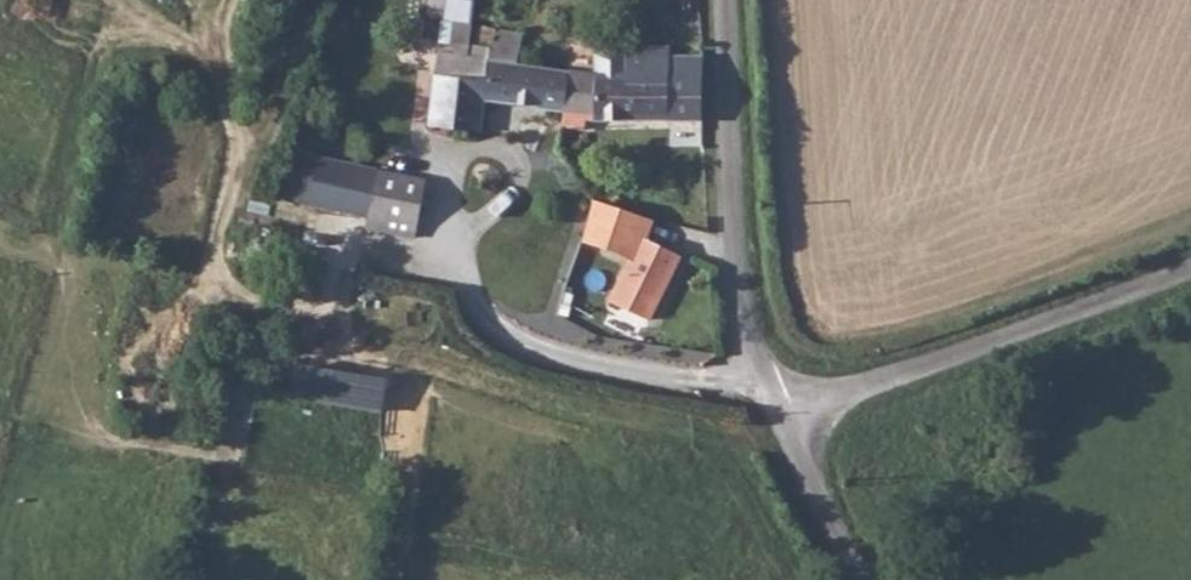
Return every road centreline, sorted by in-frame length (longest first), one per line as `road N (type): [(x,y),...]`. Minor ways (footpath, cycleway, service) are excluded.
road 1 (unclassified): [(1190,265),(779,416)]
road 2 (unclassified): [(723,0),(729,242),(746,333),(779,416)]
road 3 (unclassified): [(779,416),(862,579)]

